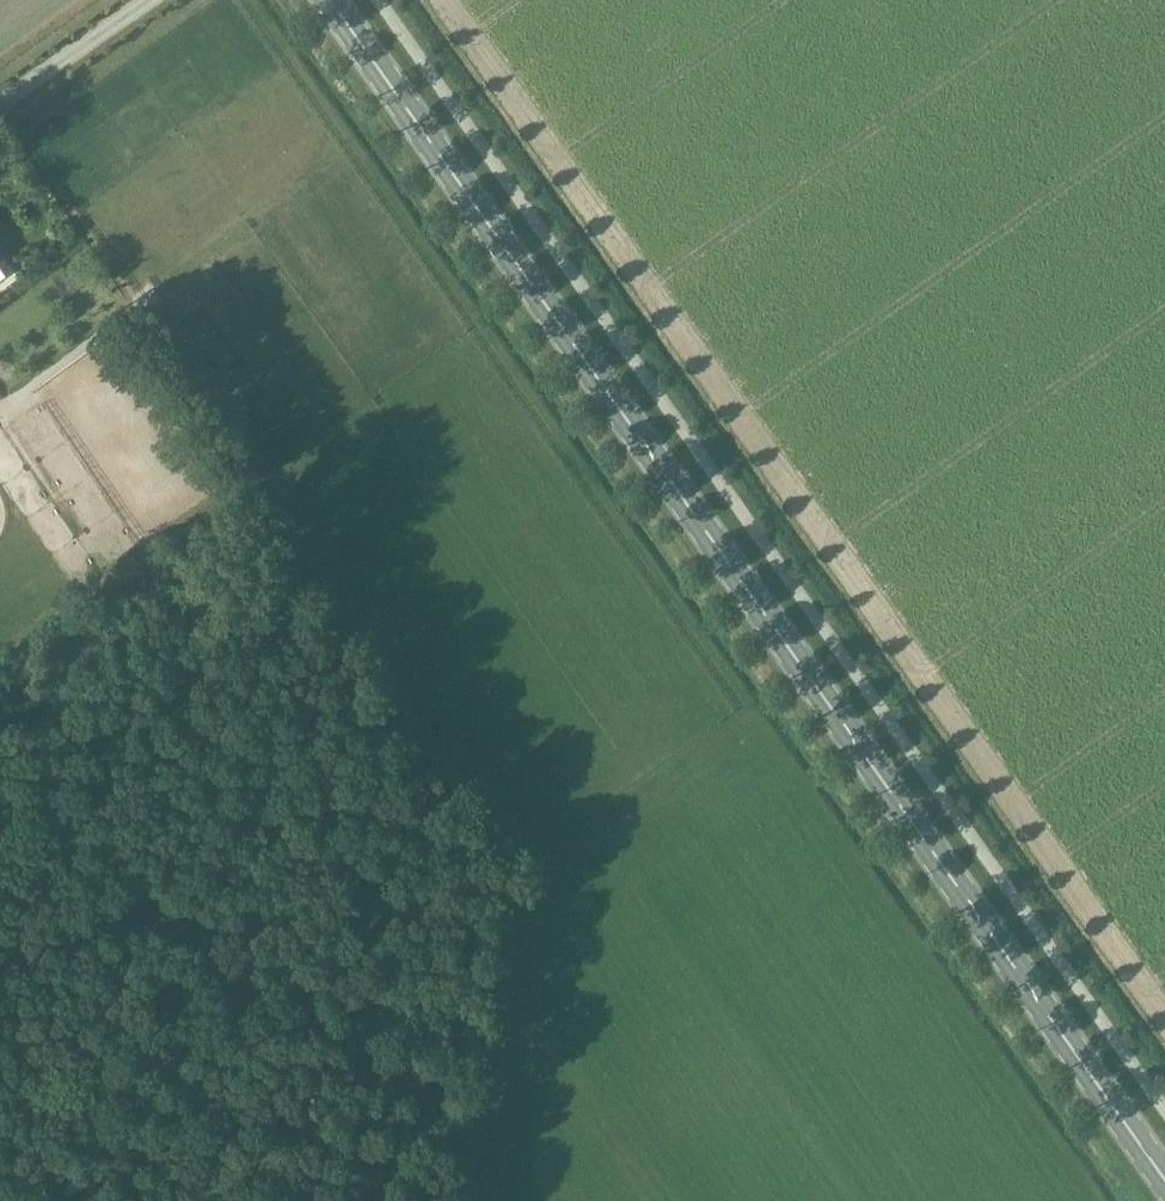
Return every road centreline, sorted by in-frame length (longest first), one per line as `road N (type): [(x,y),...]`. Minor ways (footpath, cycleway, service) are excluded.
road 1 (secondary): [(1164,1179),(331,0)]
road 2 (track): [(83,1200),(93,1086),(143,904)]

